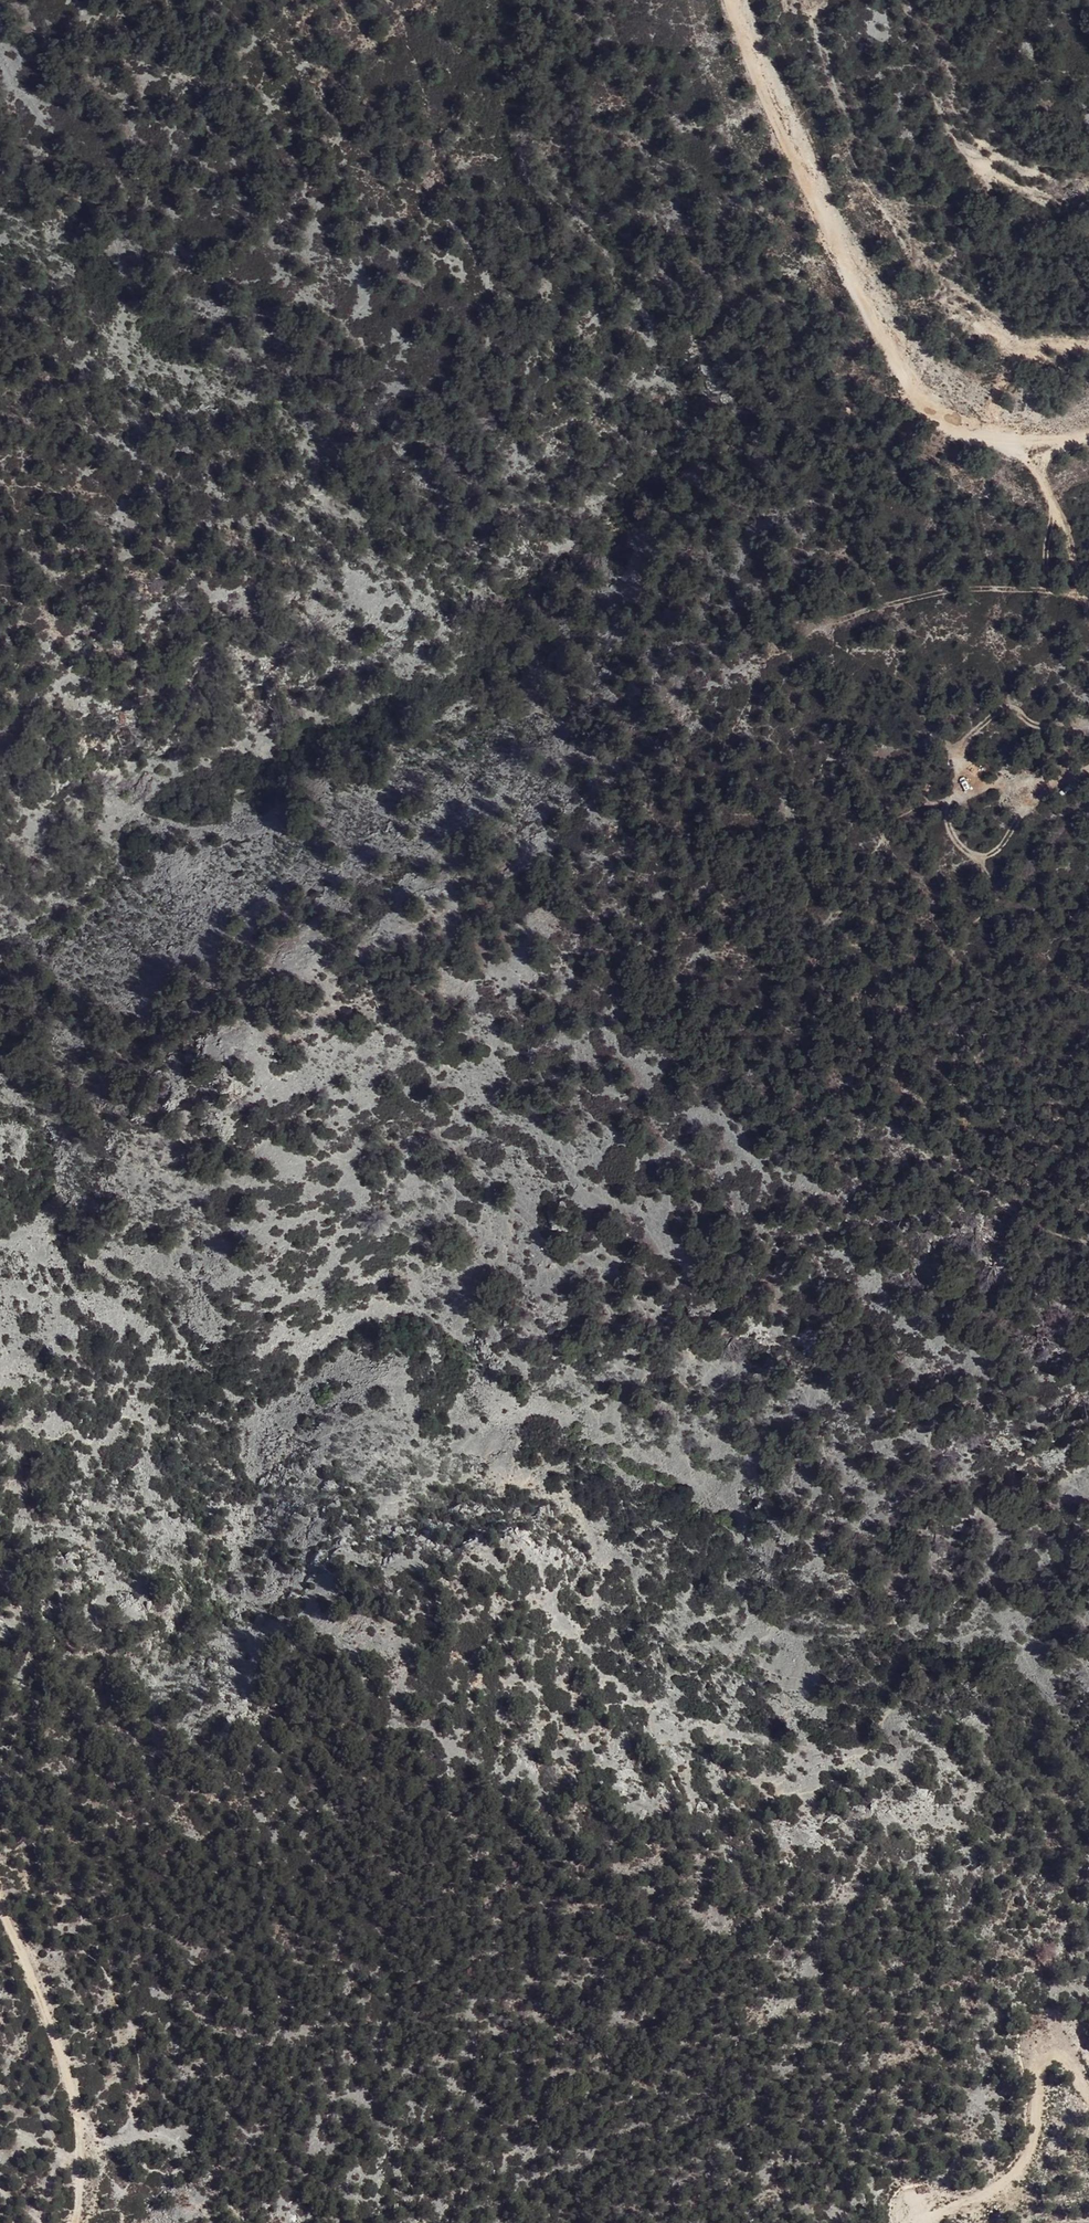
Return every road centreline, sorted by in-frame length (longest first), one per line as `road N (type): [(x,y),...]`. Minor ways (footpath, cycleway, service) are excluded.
road 1 (track): [(1088,423),(1054,435),(965,404),(901,331),(845,229),(762,48),(749,0)]
road 2 (track): [(0,1896),(73,2088),(82,2161),(78,2222)]
road 3 (track): [(923,2222),(979,2202),(1031,2147),(1028,2066),(1036,2049),(1053,2042),(1068,2049),(1088,2088)]

